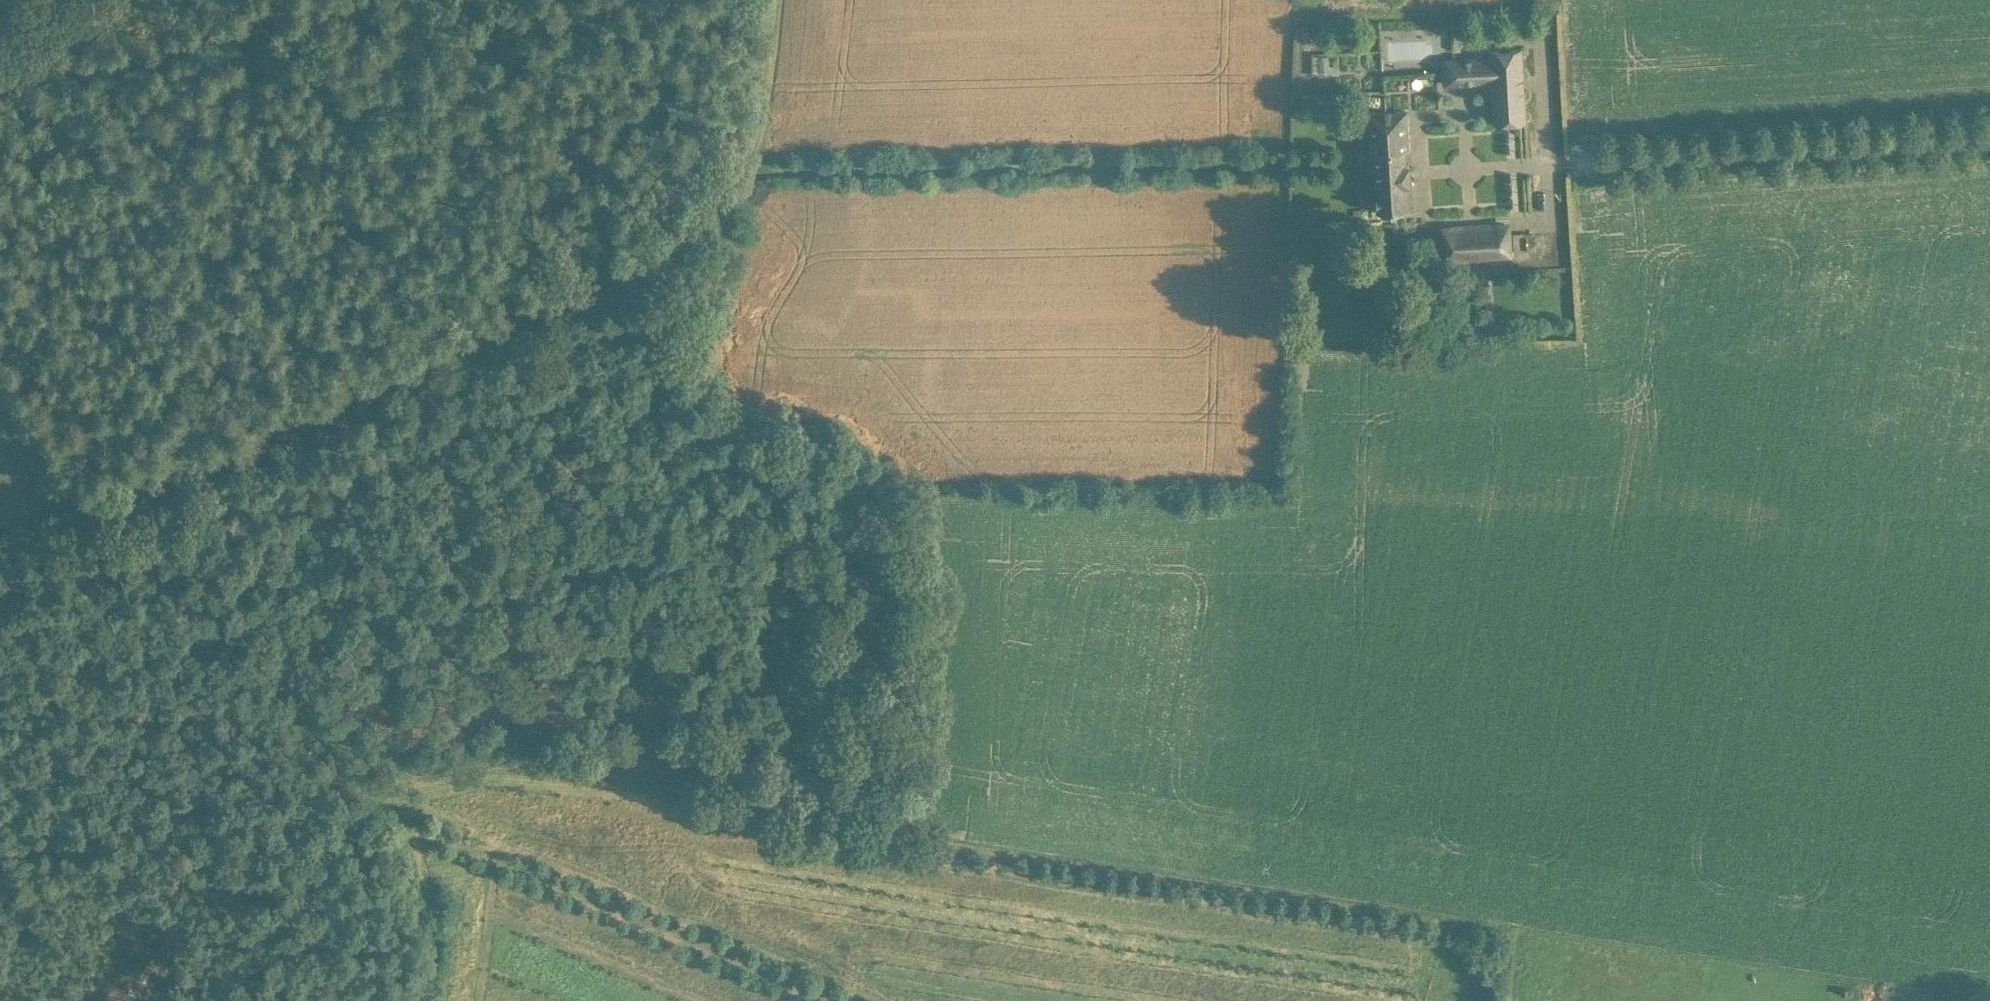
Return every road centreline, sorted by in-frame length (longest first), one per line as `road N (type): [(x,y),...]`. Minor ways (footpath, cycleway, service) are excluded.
road 1 (track): [(122,495),(466,344),(707,215),(746,155),(763,0)]
road 2 (track): [(122,495),(0,542)]

